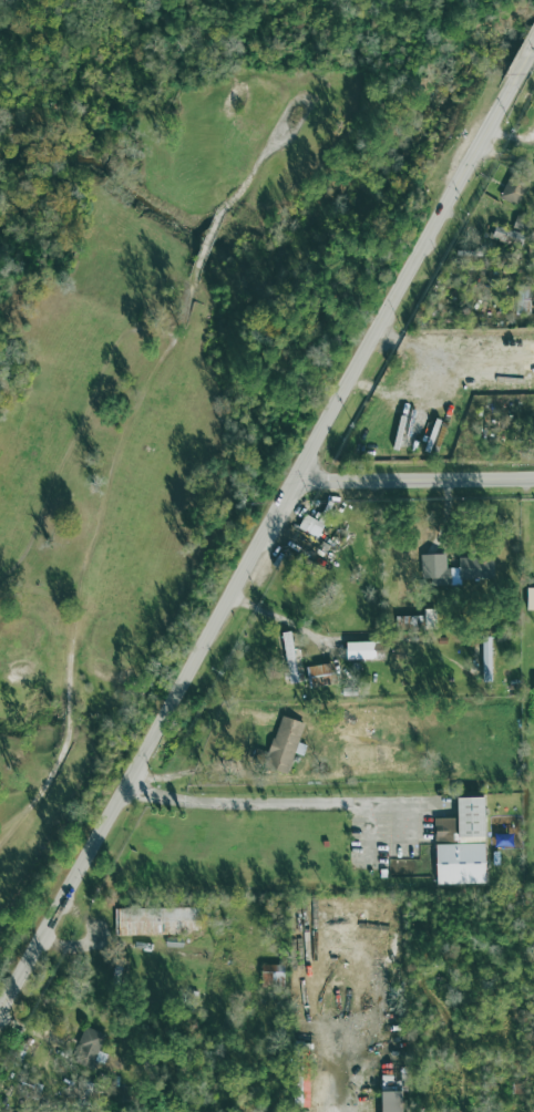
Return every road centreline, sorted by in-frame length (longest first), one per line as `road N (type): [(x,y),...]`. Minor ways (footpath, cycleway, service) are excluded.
road 1 (secondary): [(0,1018),(514,83)]
road 2 (residential): [(296,482),(533,478)]

